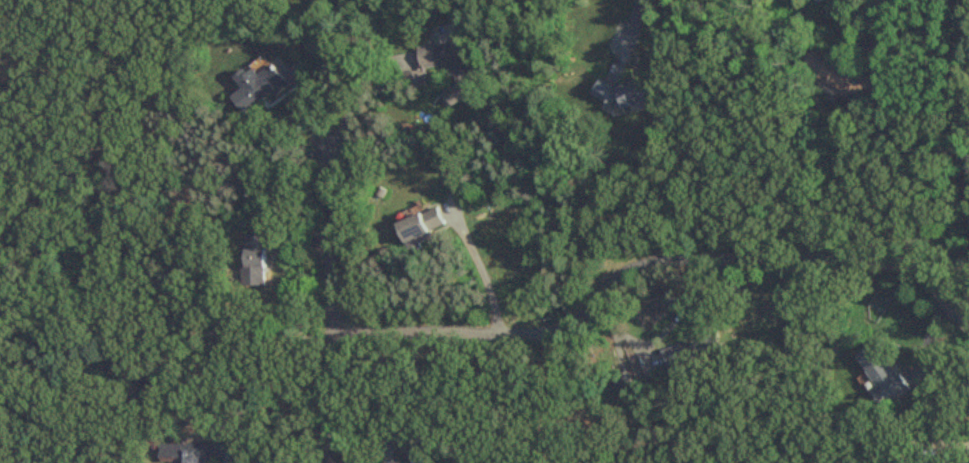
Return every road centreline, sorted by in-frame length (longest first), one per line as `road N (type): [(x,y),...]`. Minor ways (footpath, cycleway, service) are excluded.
road 1 (residential): [(968,324),(911,277),(879,265),(686,259),(613,278),(583,312),(533,334),(339,327)]
road 2 (residential): [(325,142),(326,246),(339,327),(329,462)]

